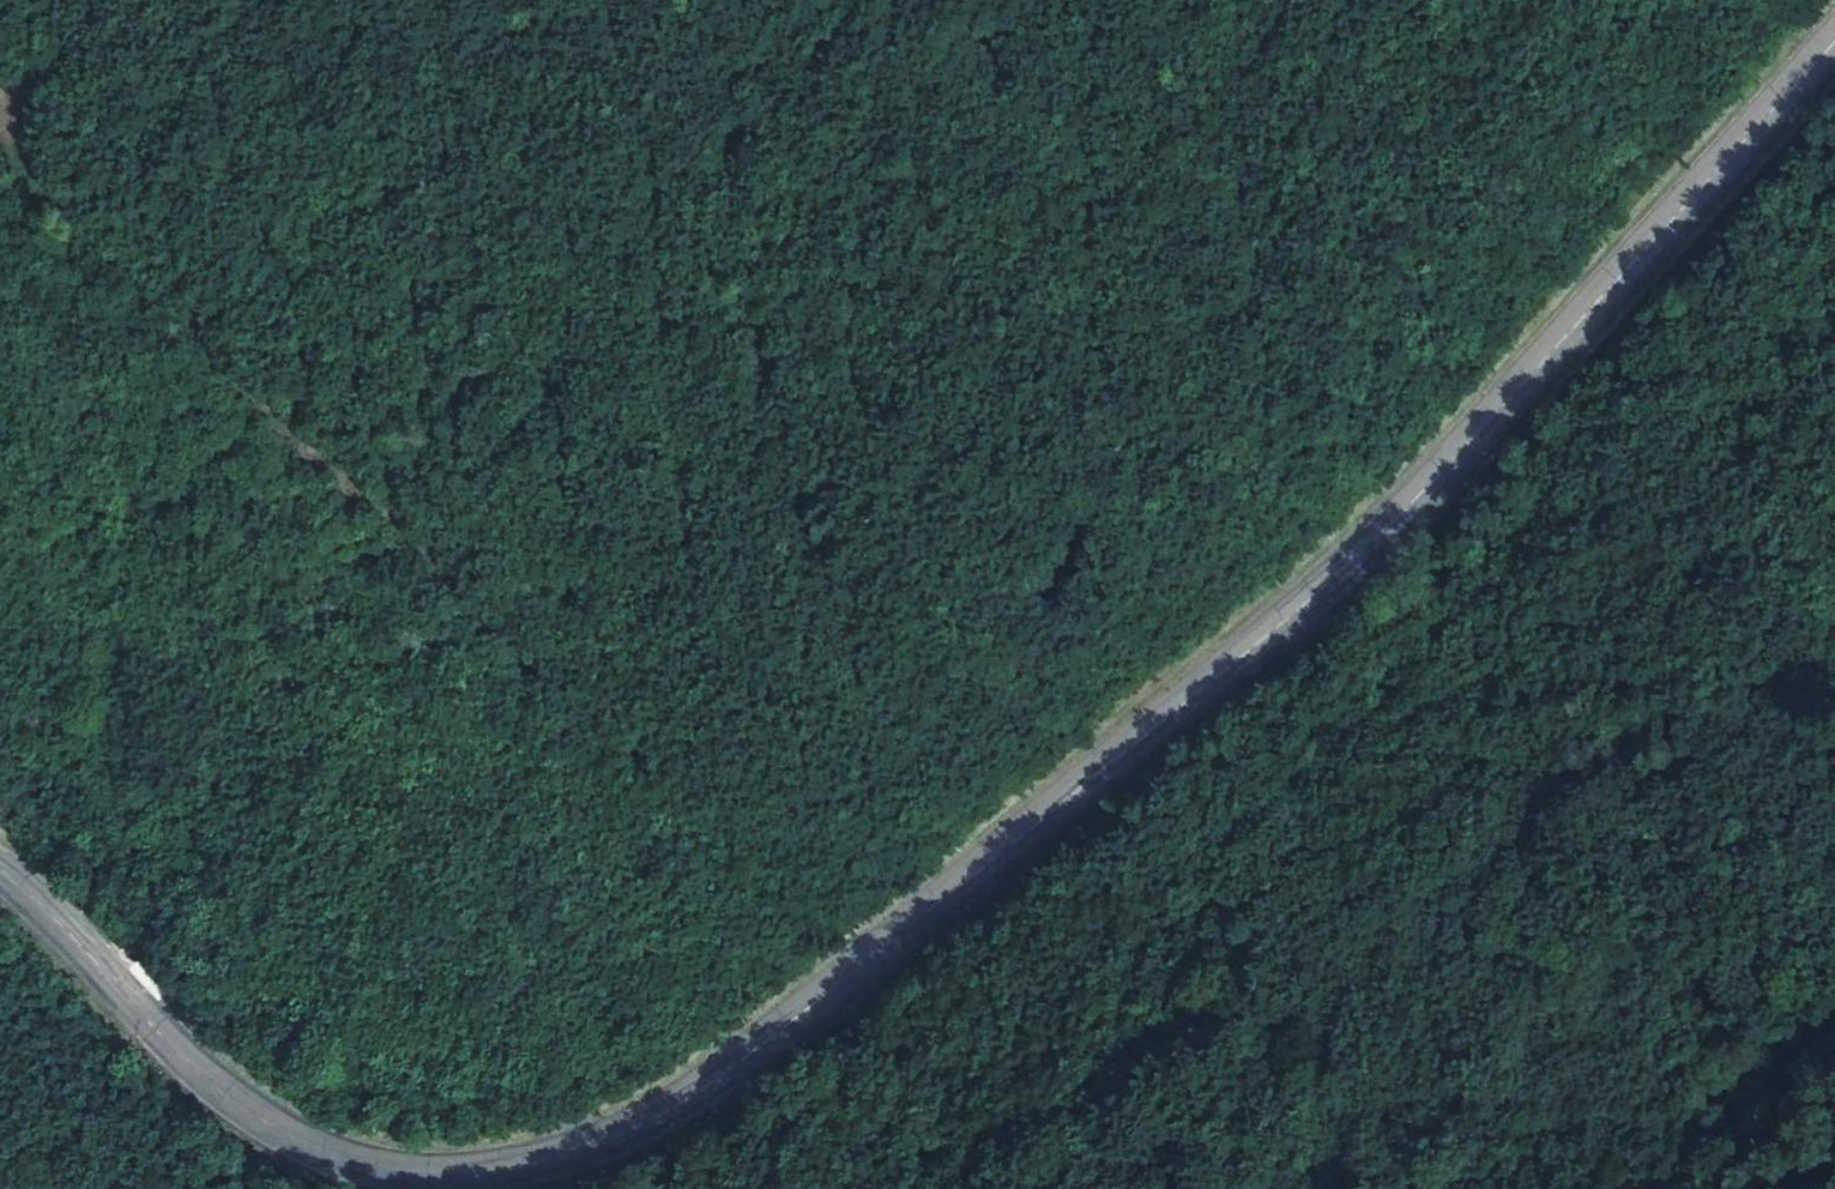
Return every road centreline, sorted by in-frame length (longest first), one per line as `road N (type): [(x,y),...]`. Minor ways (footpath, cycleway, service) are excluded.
road 1 (secondary): [(0,871),(165,1034),(237,1098),(313,1148),(406,1176),(504,1180),(602,1155),(682,1118),(1217,682),(1434,477),(1834,43)]
road 2 (track): [(1657,1188),(1834,1029)]

